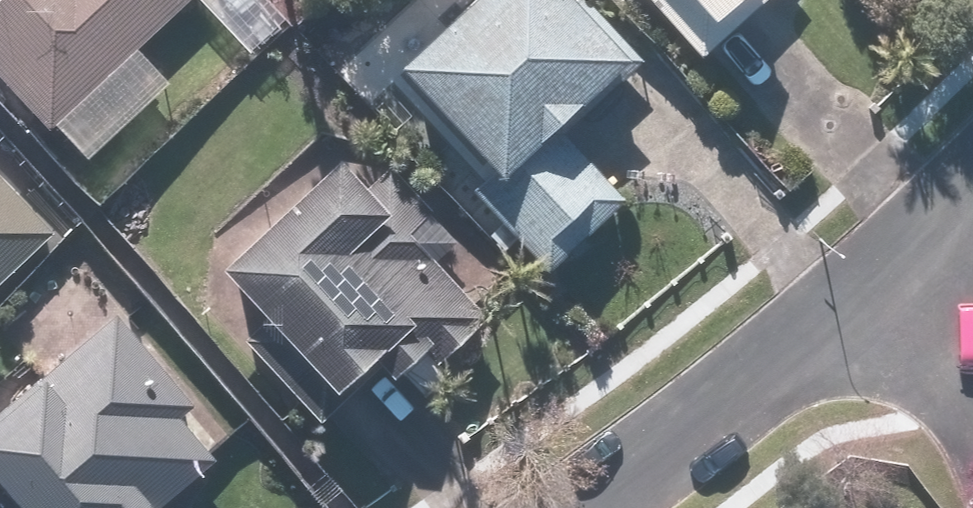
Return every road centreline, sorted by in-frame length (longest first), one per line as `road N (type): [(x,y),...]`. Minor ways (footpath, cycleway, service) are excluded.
road 1 (residential): [(897,258),(578,507)]
road 2 (residential): [(897,258),(972,421)]

